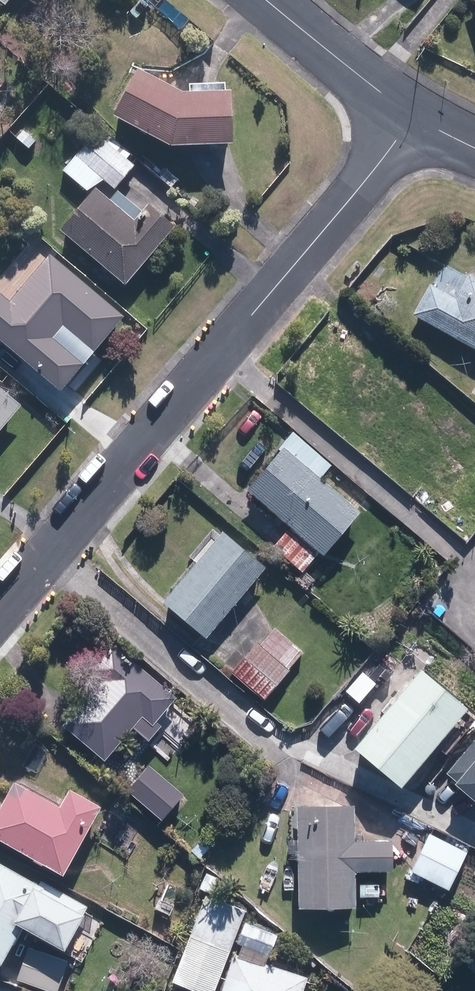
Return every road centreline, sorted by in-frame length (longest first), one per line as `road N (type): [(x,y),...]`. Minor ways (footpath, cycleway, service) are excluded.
road 1 (residential): [(415,119),(0,615)]
road 2 (residential): [(272,0),(415,119)]

